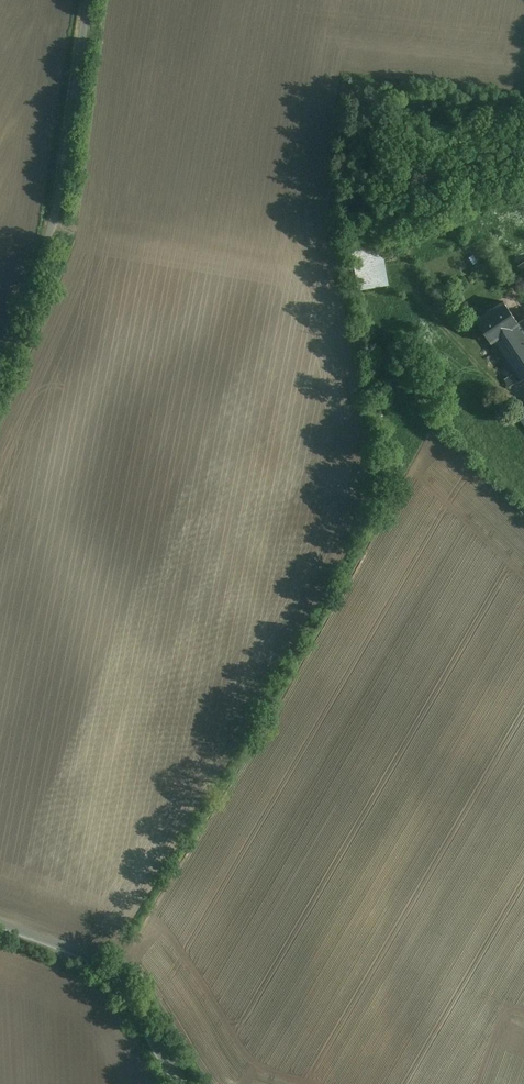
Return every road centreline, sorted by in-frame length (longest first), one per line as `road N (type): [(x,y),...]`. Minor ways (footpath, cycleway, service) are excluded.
road 1 (unclassified): [(0,352),(57,208),(84,0)]
road 2 (unclassified): [(183,1083),(109,969),(0,924)]

